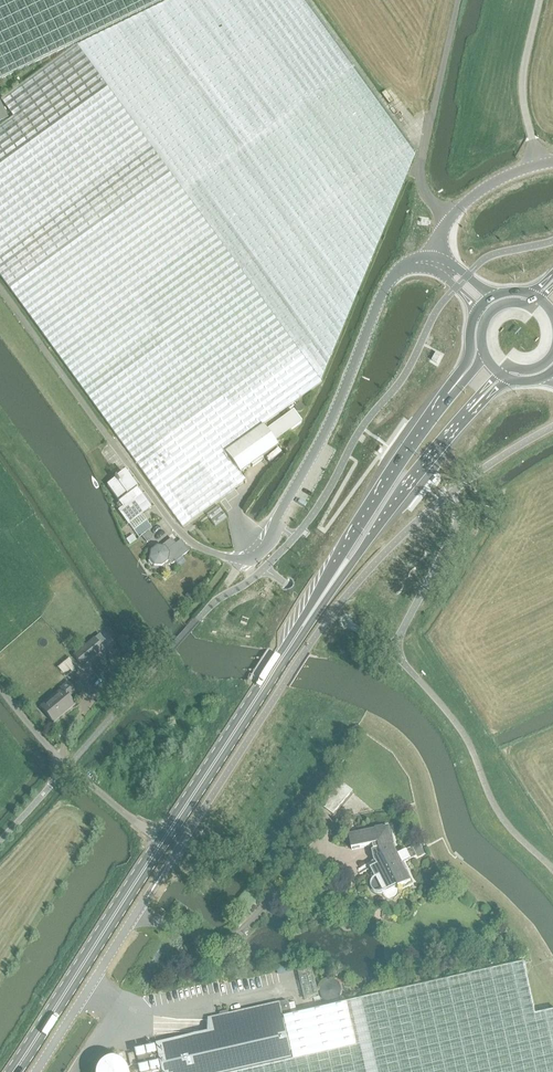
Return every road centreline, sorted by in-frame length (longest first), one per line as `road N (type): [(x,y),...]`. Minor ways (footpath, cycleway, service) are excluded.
road 1 (unclassified): [(431,261),(415,261),(390,278),(274,536),(244,561),(196,547),(174,529),(0,286)]
road 2 (primary): [(321,598),(162,843)]
road 3 (primary): [(162,843),(14,1071)]
road 4 (primary): [(455,386),(363,514),(321,598)]
road 5 (primary): [(321,598),(467,415)]
road 6 (unclassified): [(147,898),(38,1071)]
road 7 (unclassified): [(552,162),(509,175),(465,201),(431,261)]
road 8 (unclassified): [(162,843),(68,766)]

